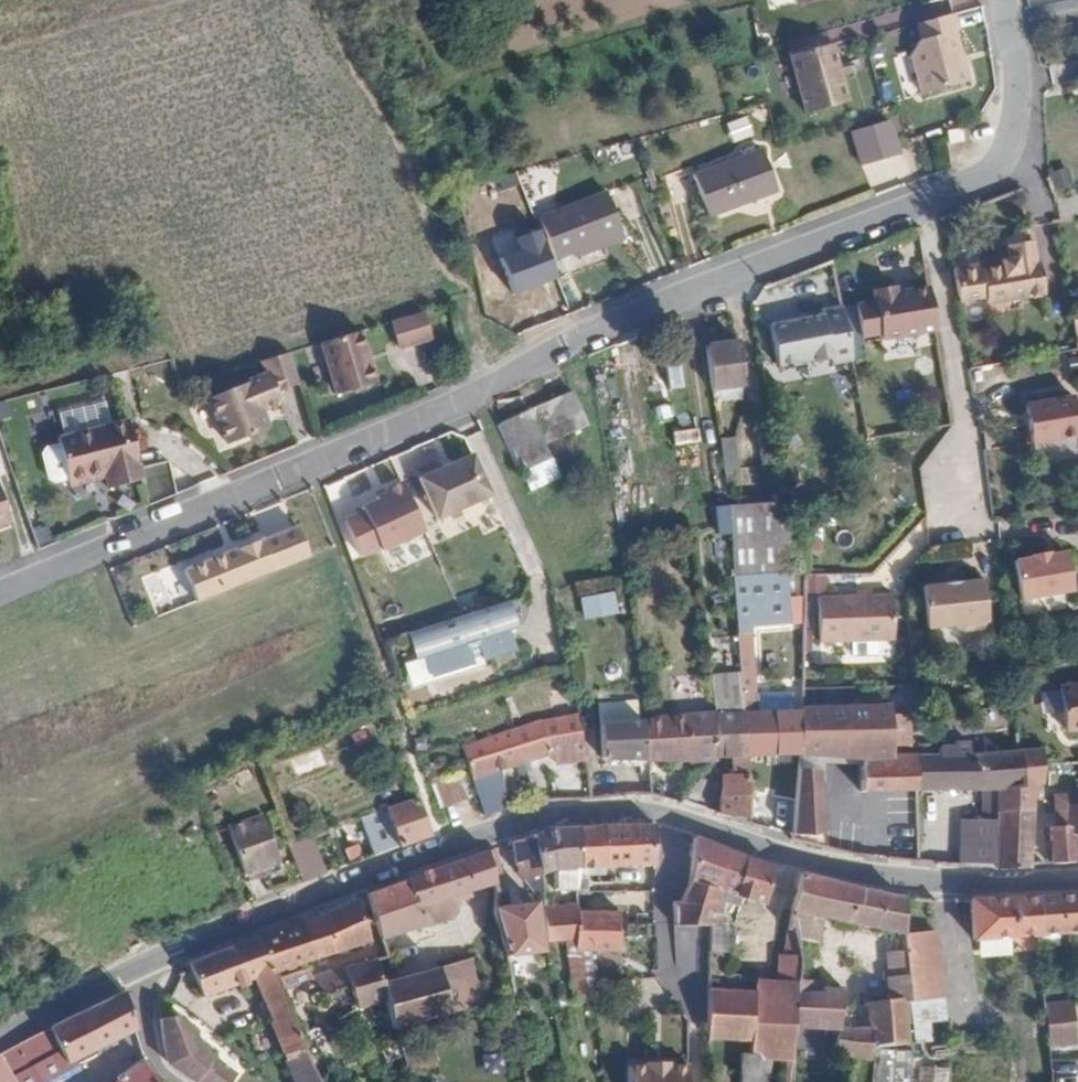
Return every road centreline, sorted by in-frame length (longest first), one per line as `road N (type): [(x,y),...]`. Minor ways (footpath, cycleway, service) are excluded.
road 1 (residential): [(1008,0),(1018,132),(987,174),(598,329),(310,468),(0,592)]
road 2 (residential): [(1077,884),(883,881),(647,813),(575,813),(441,852),(181,947),(0,1037)]
road 3 (track): [(333,0),(378,89),(423,154),(486,389)]

